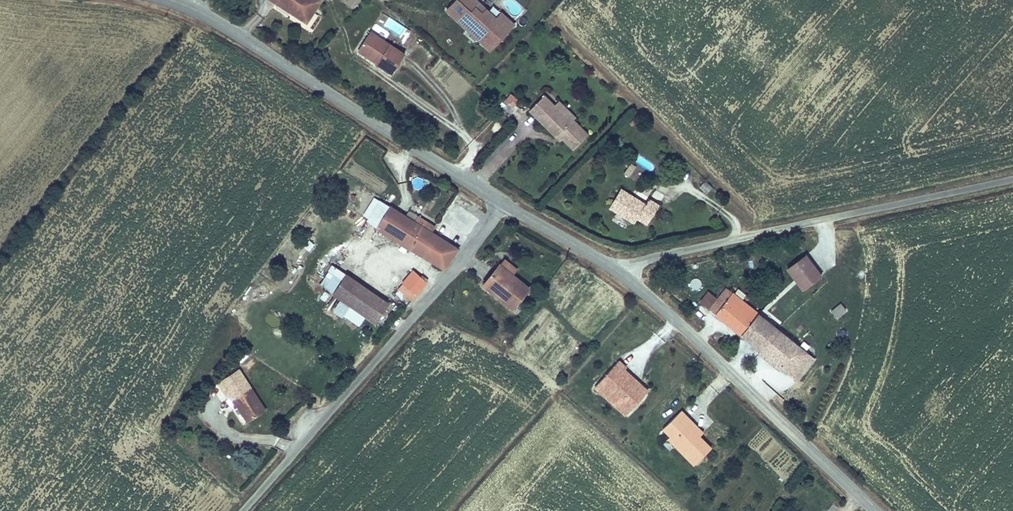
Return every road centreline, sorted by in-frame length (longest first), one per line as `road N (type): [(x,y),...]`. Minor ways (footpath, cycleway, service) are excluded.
road 1 (unclassified): [(621,274),(656,257),(1012,180)]
road 2 (unclassified): [(244,510),(504,204)]
road 3 (tertiary): [(196,10),(504,204)]
road 4 (tertiary): [(621,274),(875,510)]
road 5 (tertiary): [(504,204),(621,274)]

